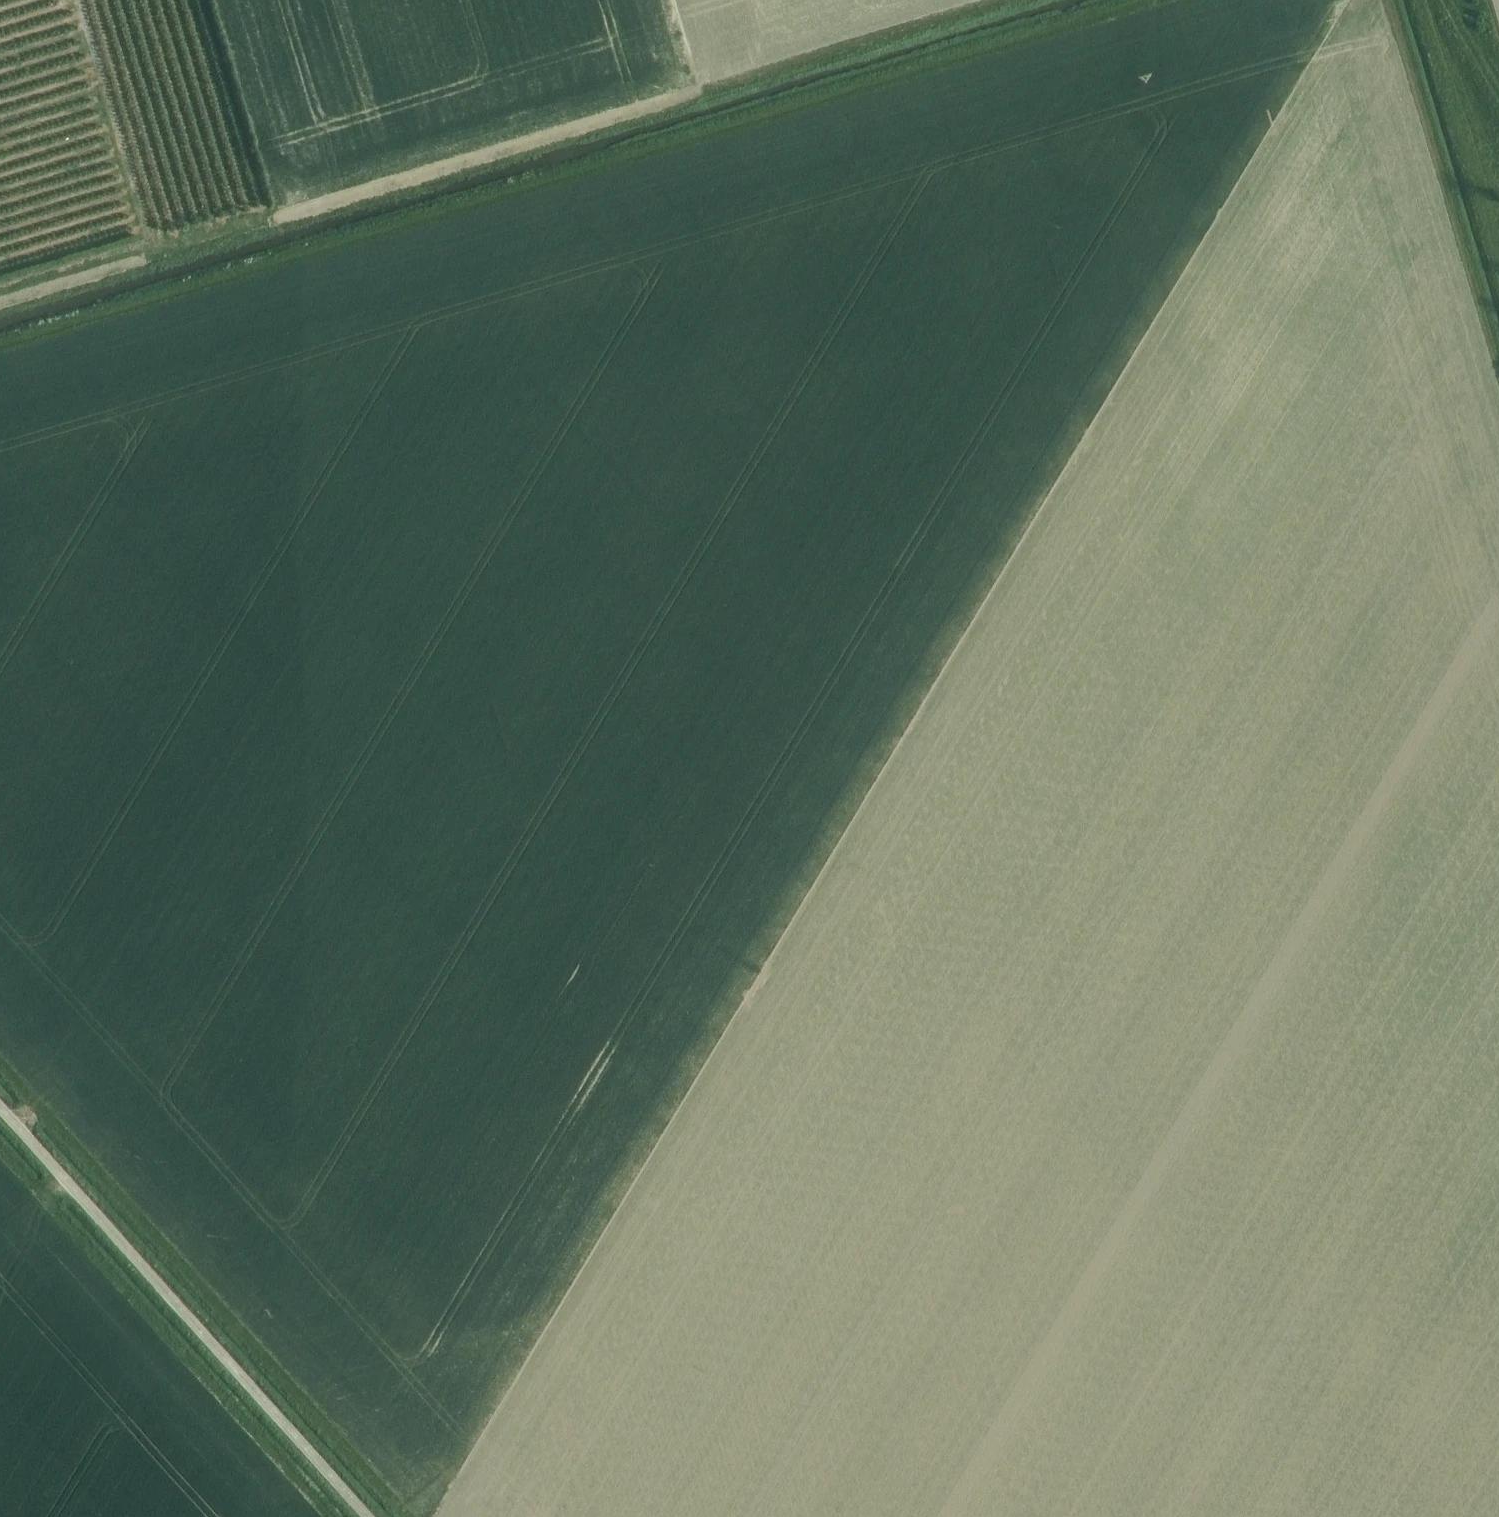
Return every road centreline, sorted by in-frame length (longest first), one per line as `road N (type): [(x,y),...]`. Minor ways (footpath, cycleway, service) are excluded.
road 1 (unclassified): [(373,1516),(0,1102)]

